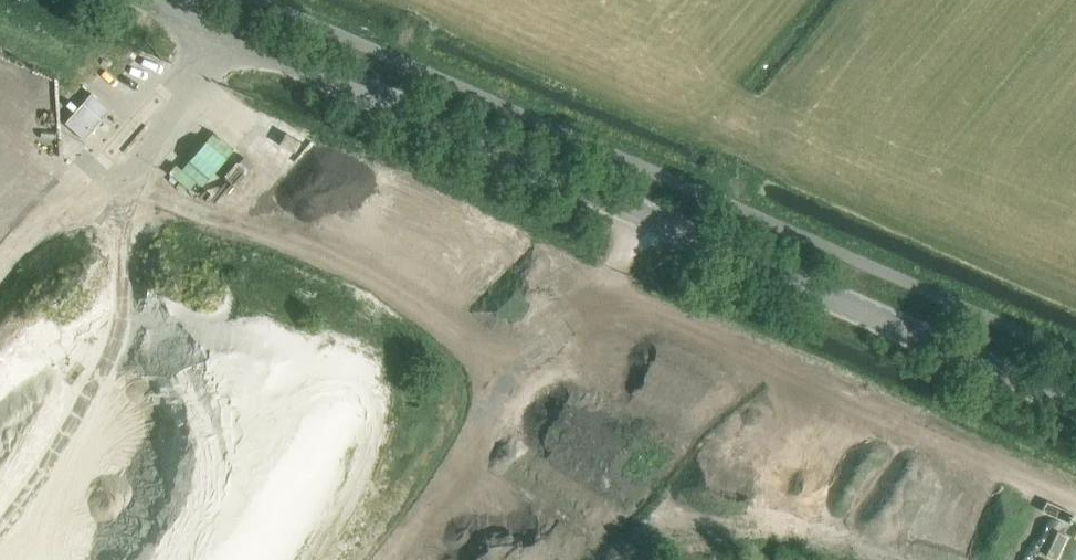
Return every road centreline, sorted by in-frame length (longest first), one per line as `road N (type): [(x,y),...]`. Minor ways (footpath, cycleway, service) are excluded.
road 1 (secondary): [(1075,411),(157,0)]
road 2 (track): [(602,281),(1075,505)]
road 3 (track): [(95,183),(305,265),(520,382)]
road 4 (track): [(520,382),(374,559)]
road 5 (track): [(0,269),(60,203),(95,183)]

